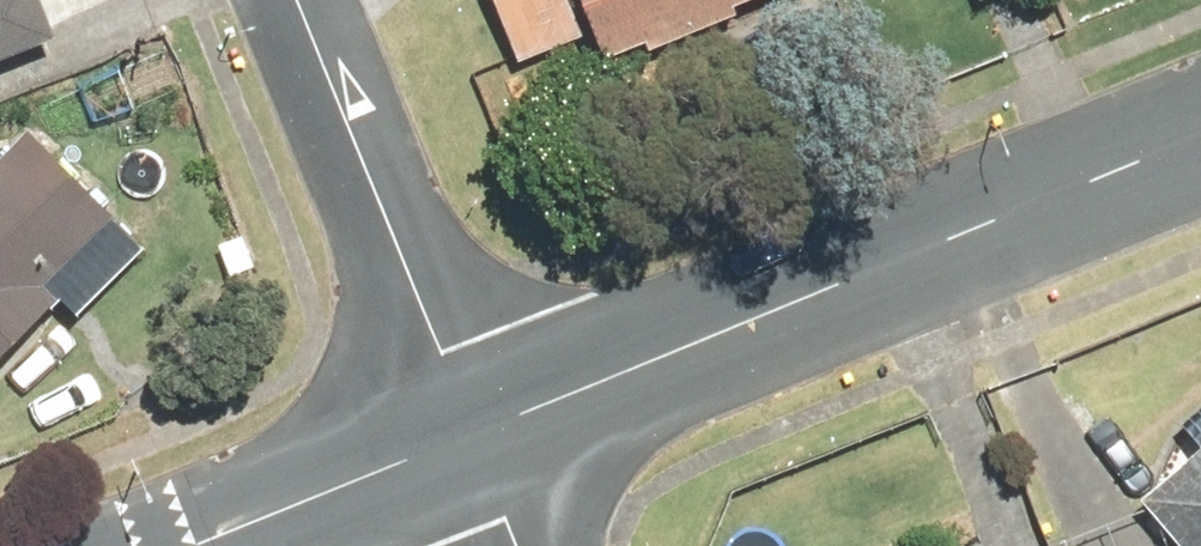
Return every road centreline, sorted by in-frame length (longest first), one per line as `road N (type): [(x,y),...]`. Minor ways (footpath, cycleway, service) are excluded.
road 1 (tertiary): [(1200,132),(478,426)]
road 2 (residential): [(304,0),(478,426)]
road 3 (tertiary): [(478,426),(185,545)]
road 4 (residential): [(526,545),(478,426)]

